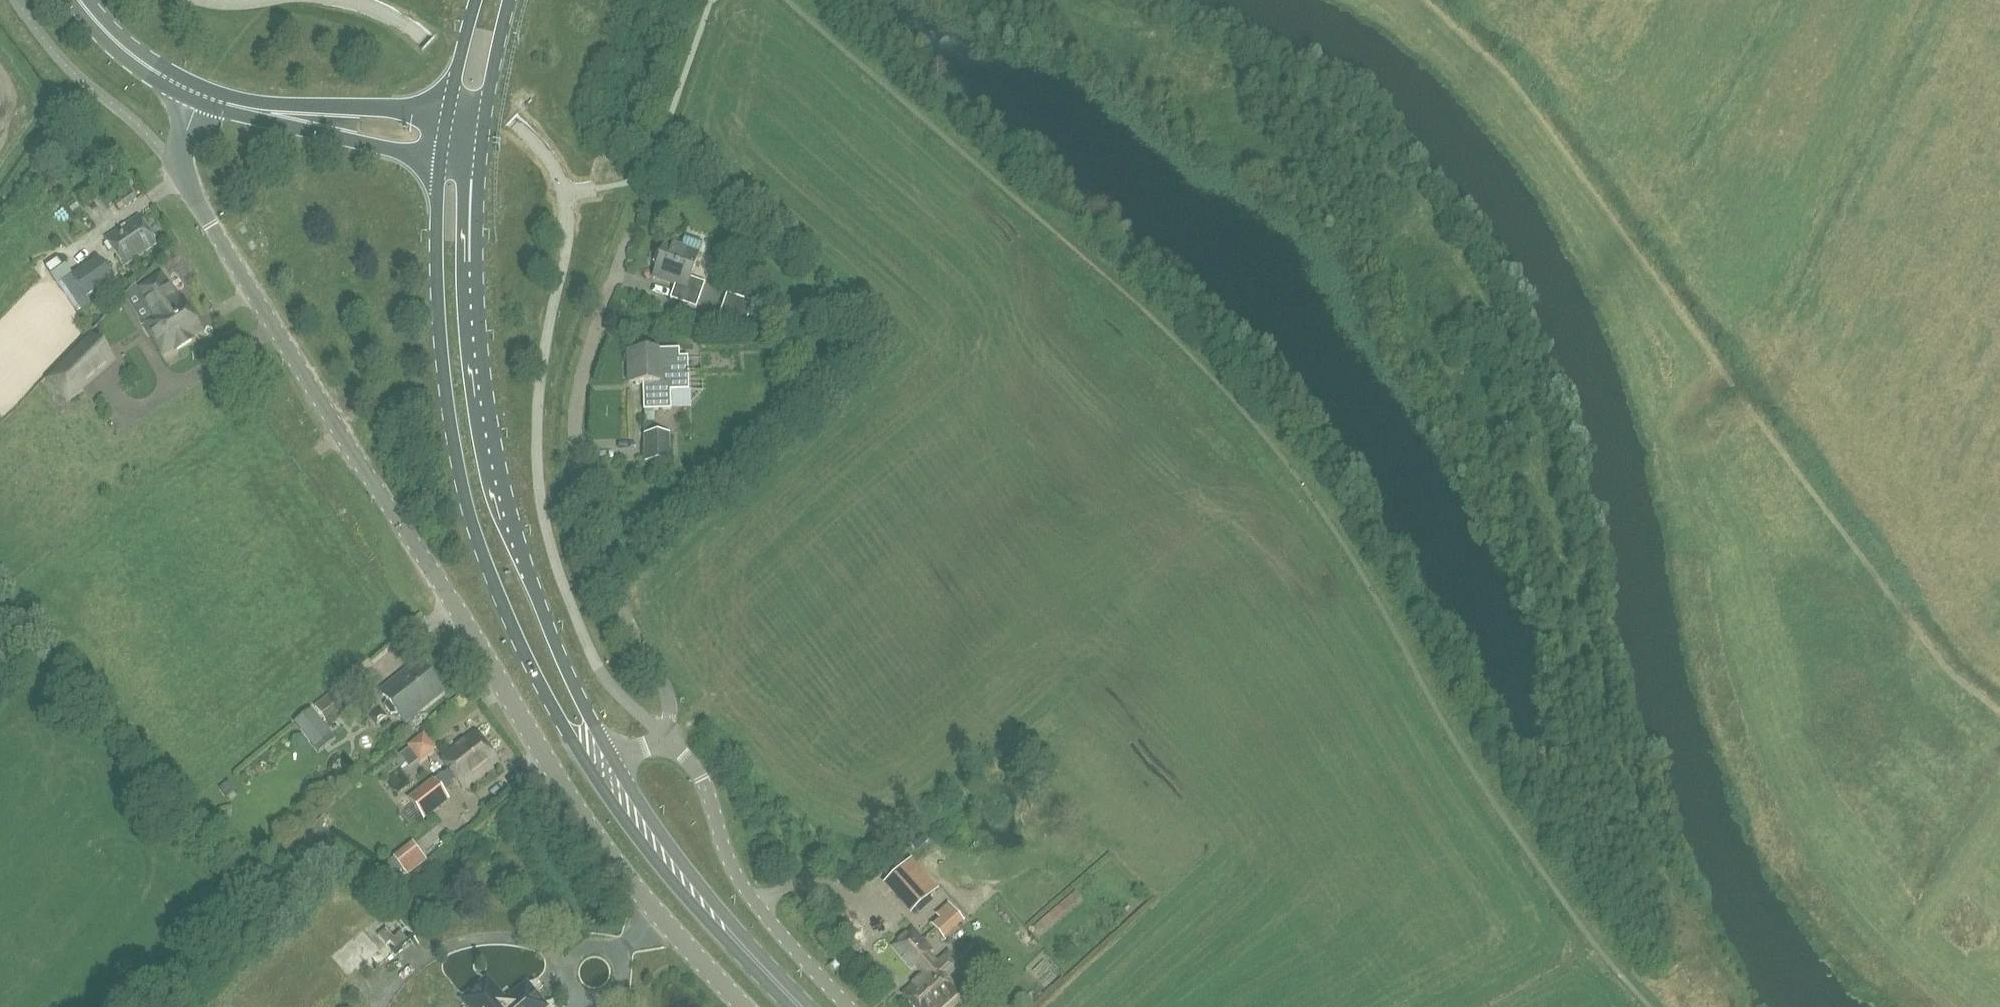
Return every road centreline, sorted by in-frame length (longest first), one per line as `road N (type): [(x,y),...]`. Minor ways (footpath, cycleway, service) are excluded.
road 1 (unclassified): [(200,94),(180,159),(210,223),(565,786),(658,917),(745,1006)]
road 2 (primary): [(441,158),(437,299),(462,478),(522,647),(592,772)]
road 3 (primary): [(613,759),(537,595),(498,462),(476,278),(482,142)]
road 4 (unclassified): [(665,739),(668,688),(593,552),(575,462),(578,384),(638,225)]
road 5 (unclassified): [(847,1006),(754,902),(726,858),(702,779),(665,739)]
road 6 (primary): [(592,772),(660,865),(735,938)]
road 7 (primary): [(735,938),(613,759)]
road 8 (secondary): [(448,115),(255,110)]
road 9 (secondary): [(255,110),(441,158)]
road 10 (secondary): [(200,94),(133,55),(79,0)]
road 11 (primary): [(482,142),(511,0)]

